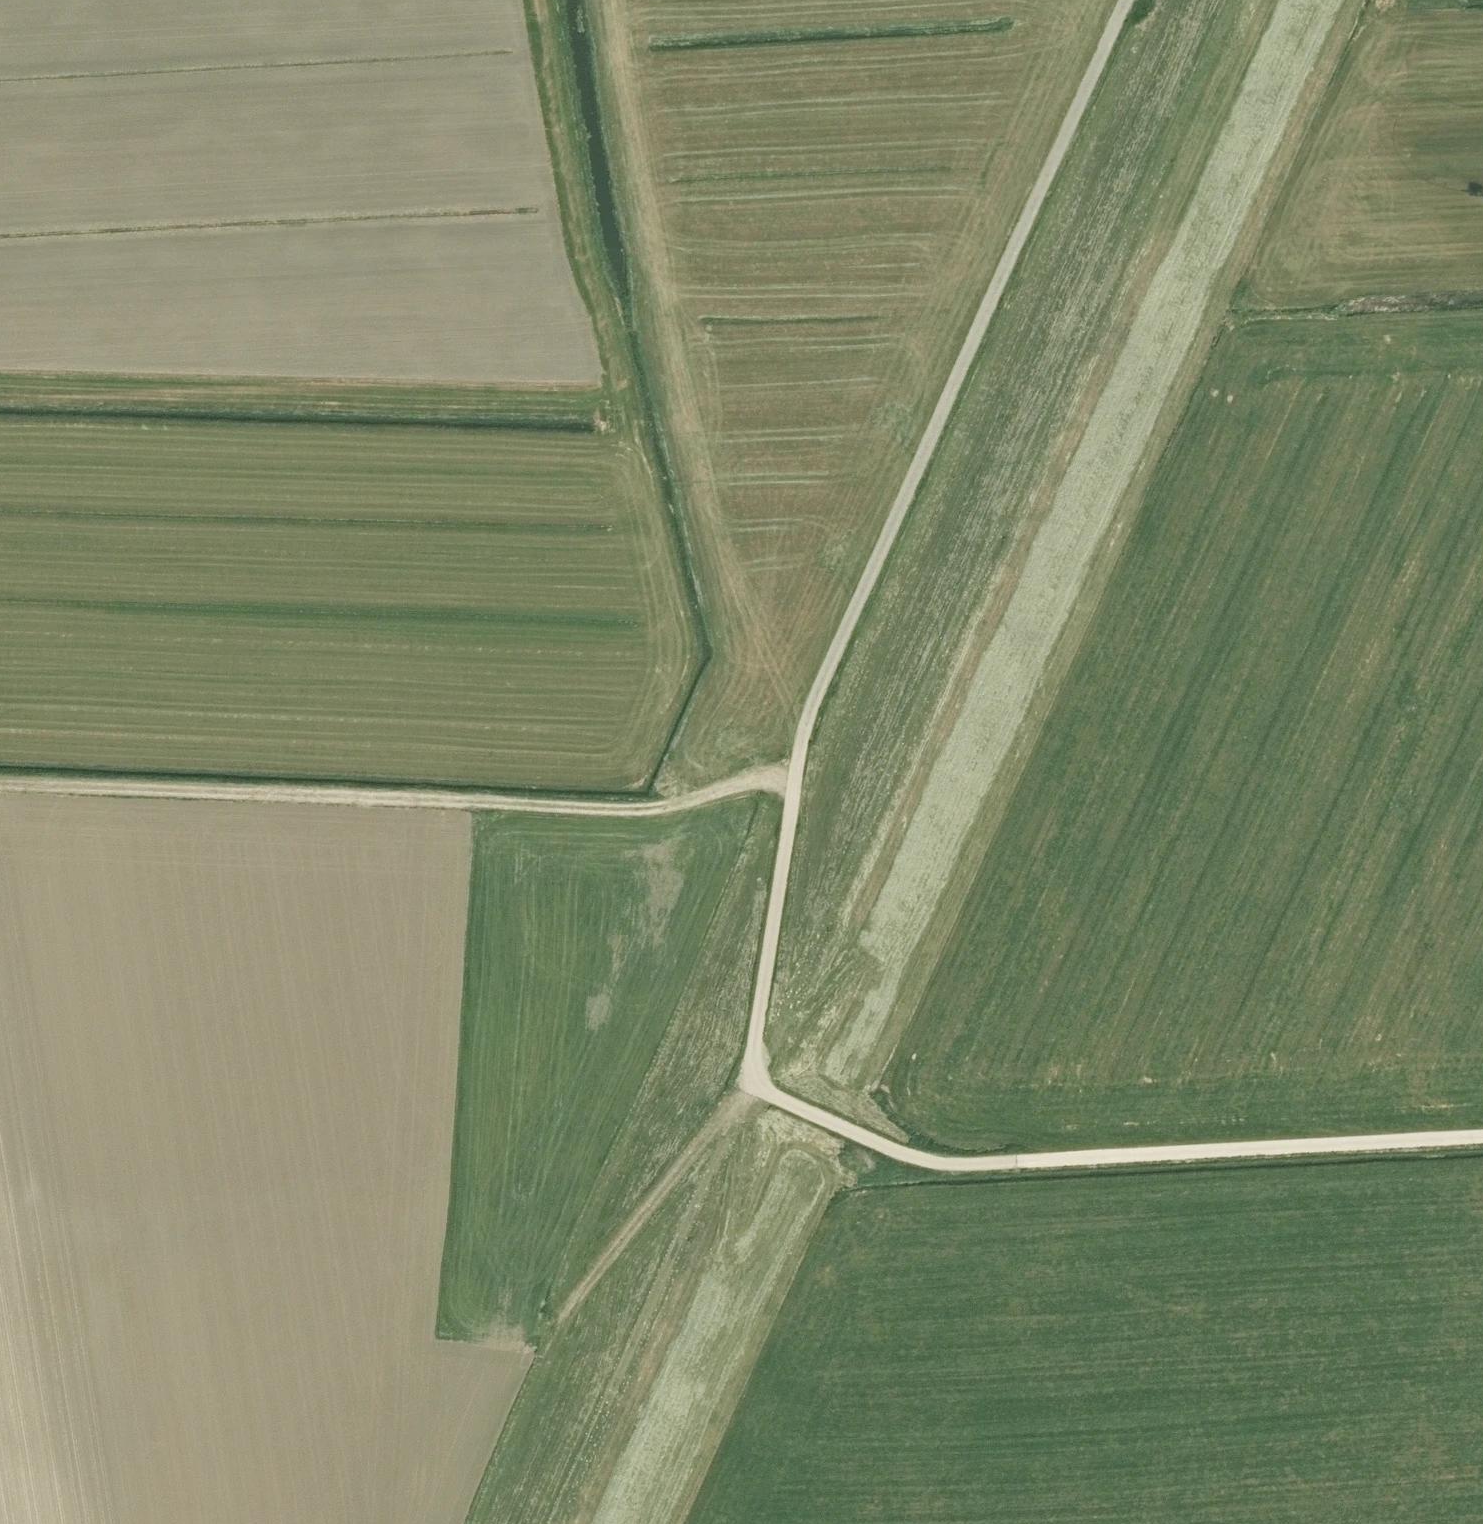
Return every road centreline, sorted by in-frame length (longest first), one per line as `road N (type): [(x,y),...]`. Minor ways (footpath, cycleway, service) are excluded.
road 1 (track): [(1482,1136),(955,1167),(882,1144),(754,1079),(811,711),(1126,0)]
road 2 (track): [(754,1079),(556,1325)]

